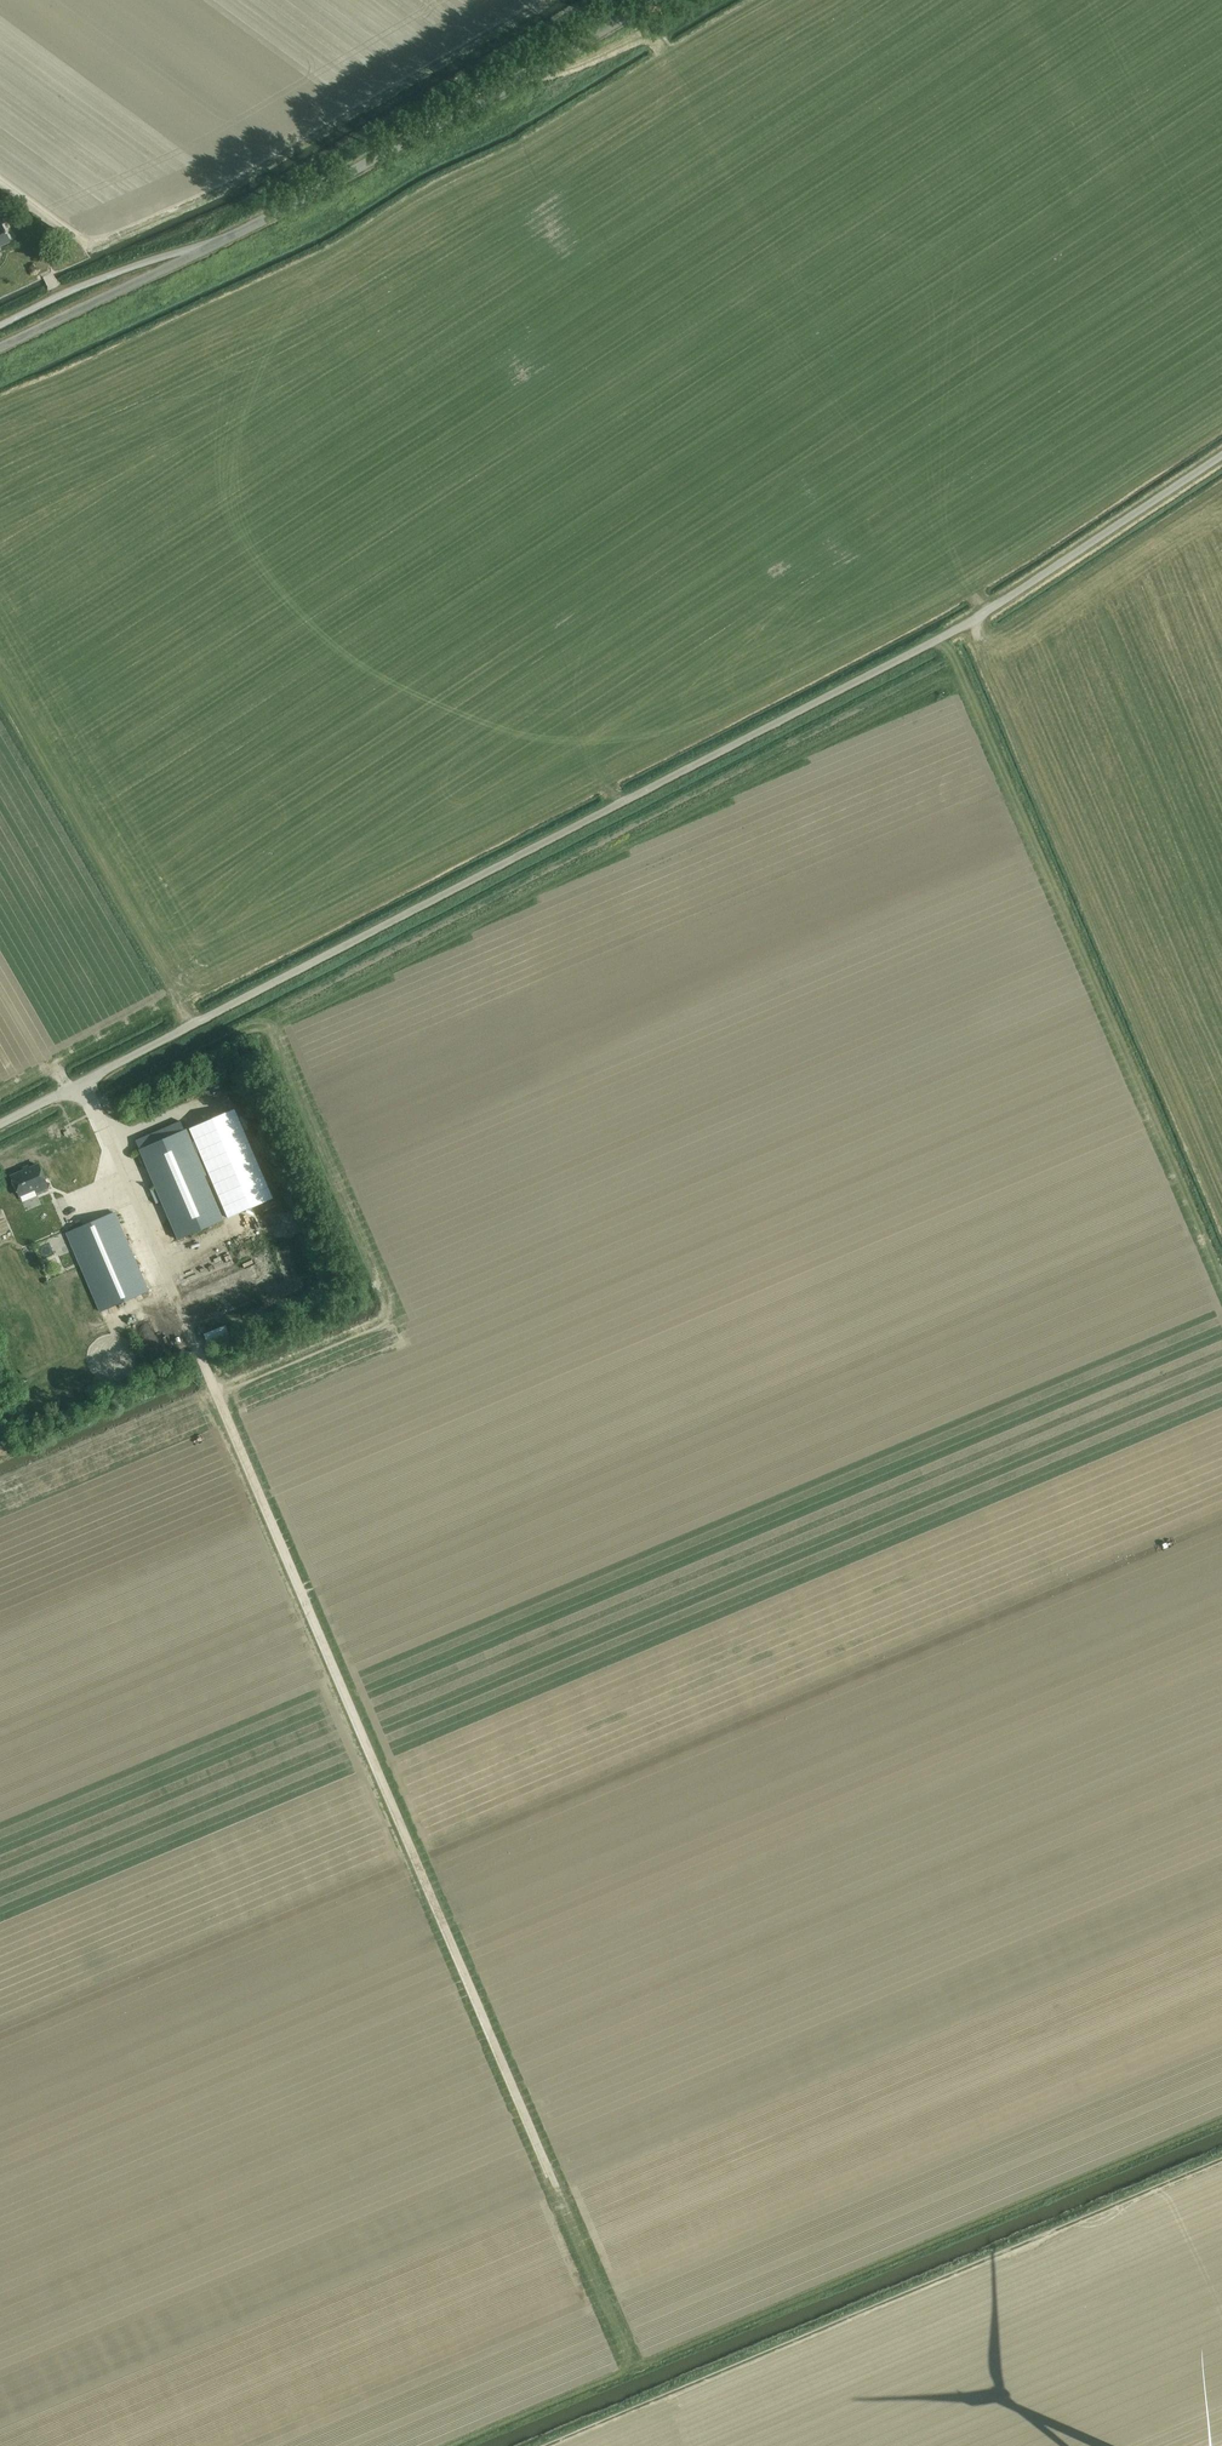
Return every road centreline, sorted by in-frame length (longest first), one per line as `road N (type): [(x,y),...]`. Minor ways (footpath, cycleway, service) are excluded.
road 1 (unclassified): [(0,1123),(970,619),(1221,455)]
road 2 (track): [(543,2445),(1221,2159)]
road 3 (unclassified): [(229,237),(654,0)]
road 4 (unclassified): [(0,349),(229,237)]
road 5 (unclassified): [(0,325),(99,279),(229,237)]

